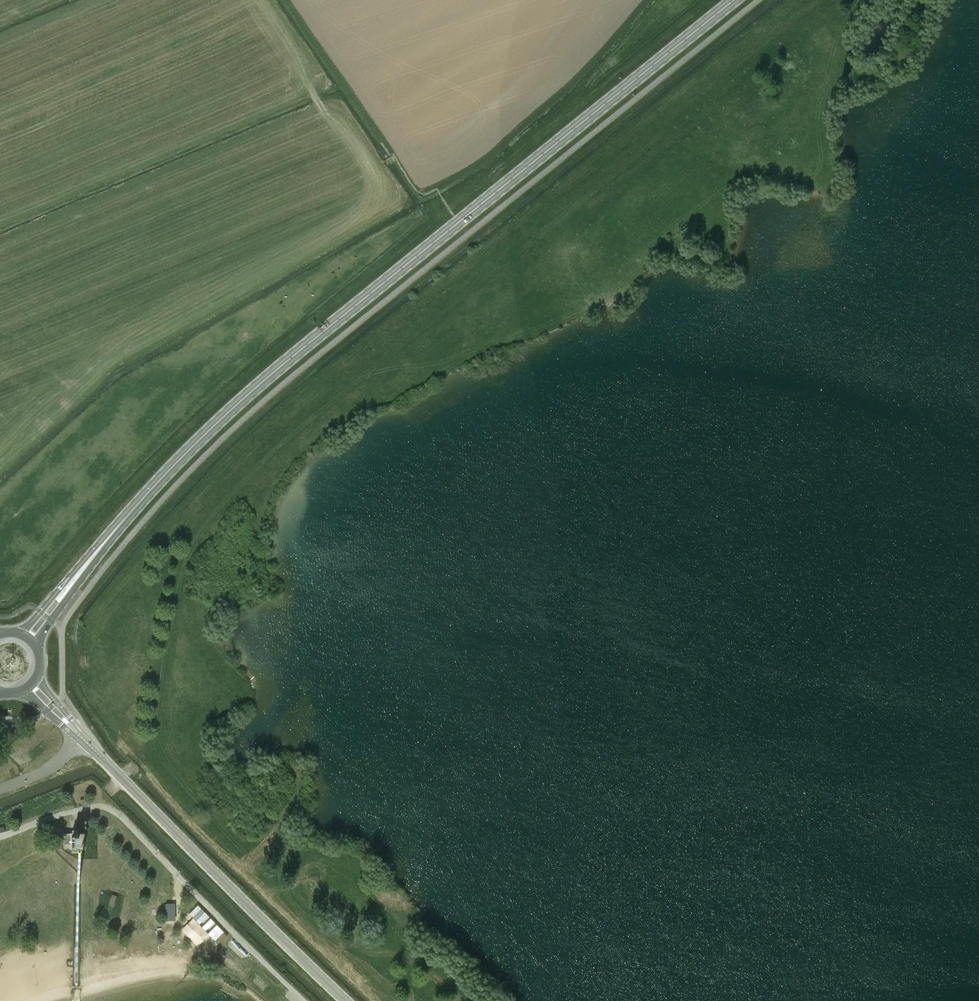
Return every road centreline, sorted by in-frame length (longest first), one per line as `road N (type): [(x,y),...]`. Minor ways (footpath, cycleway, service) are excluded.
road 1 (secondary): [(29,640),(172,466),(292,357),(733,0)]
road 2 (tertiary): [(348,1000),(82,738)]

